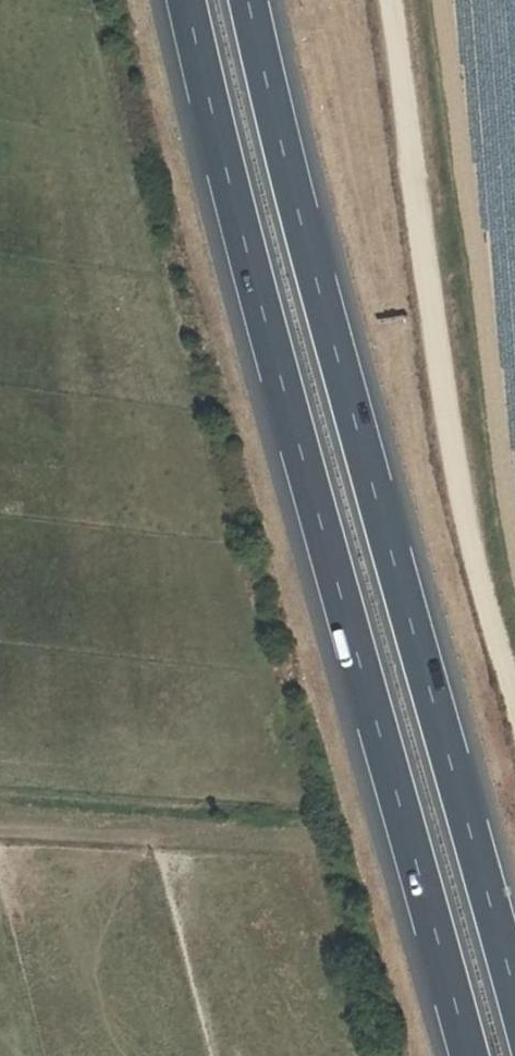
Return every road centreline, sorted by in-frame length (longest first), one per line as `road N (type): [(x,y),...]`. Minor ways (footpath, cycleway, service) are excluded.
road 1 (motorway): [(187,0),(230,194),(470,1055)]
road 2 (motorway): [(514,985),(295,198),(250,0)]
road 3 (track): [(391,0),(448,416),(514,703)]

